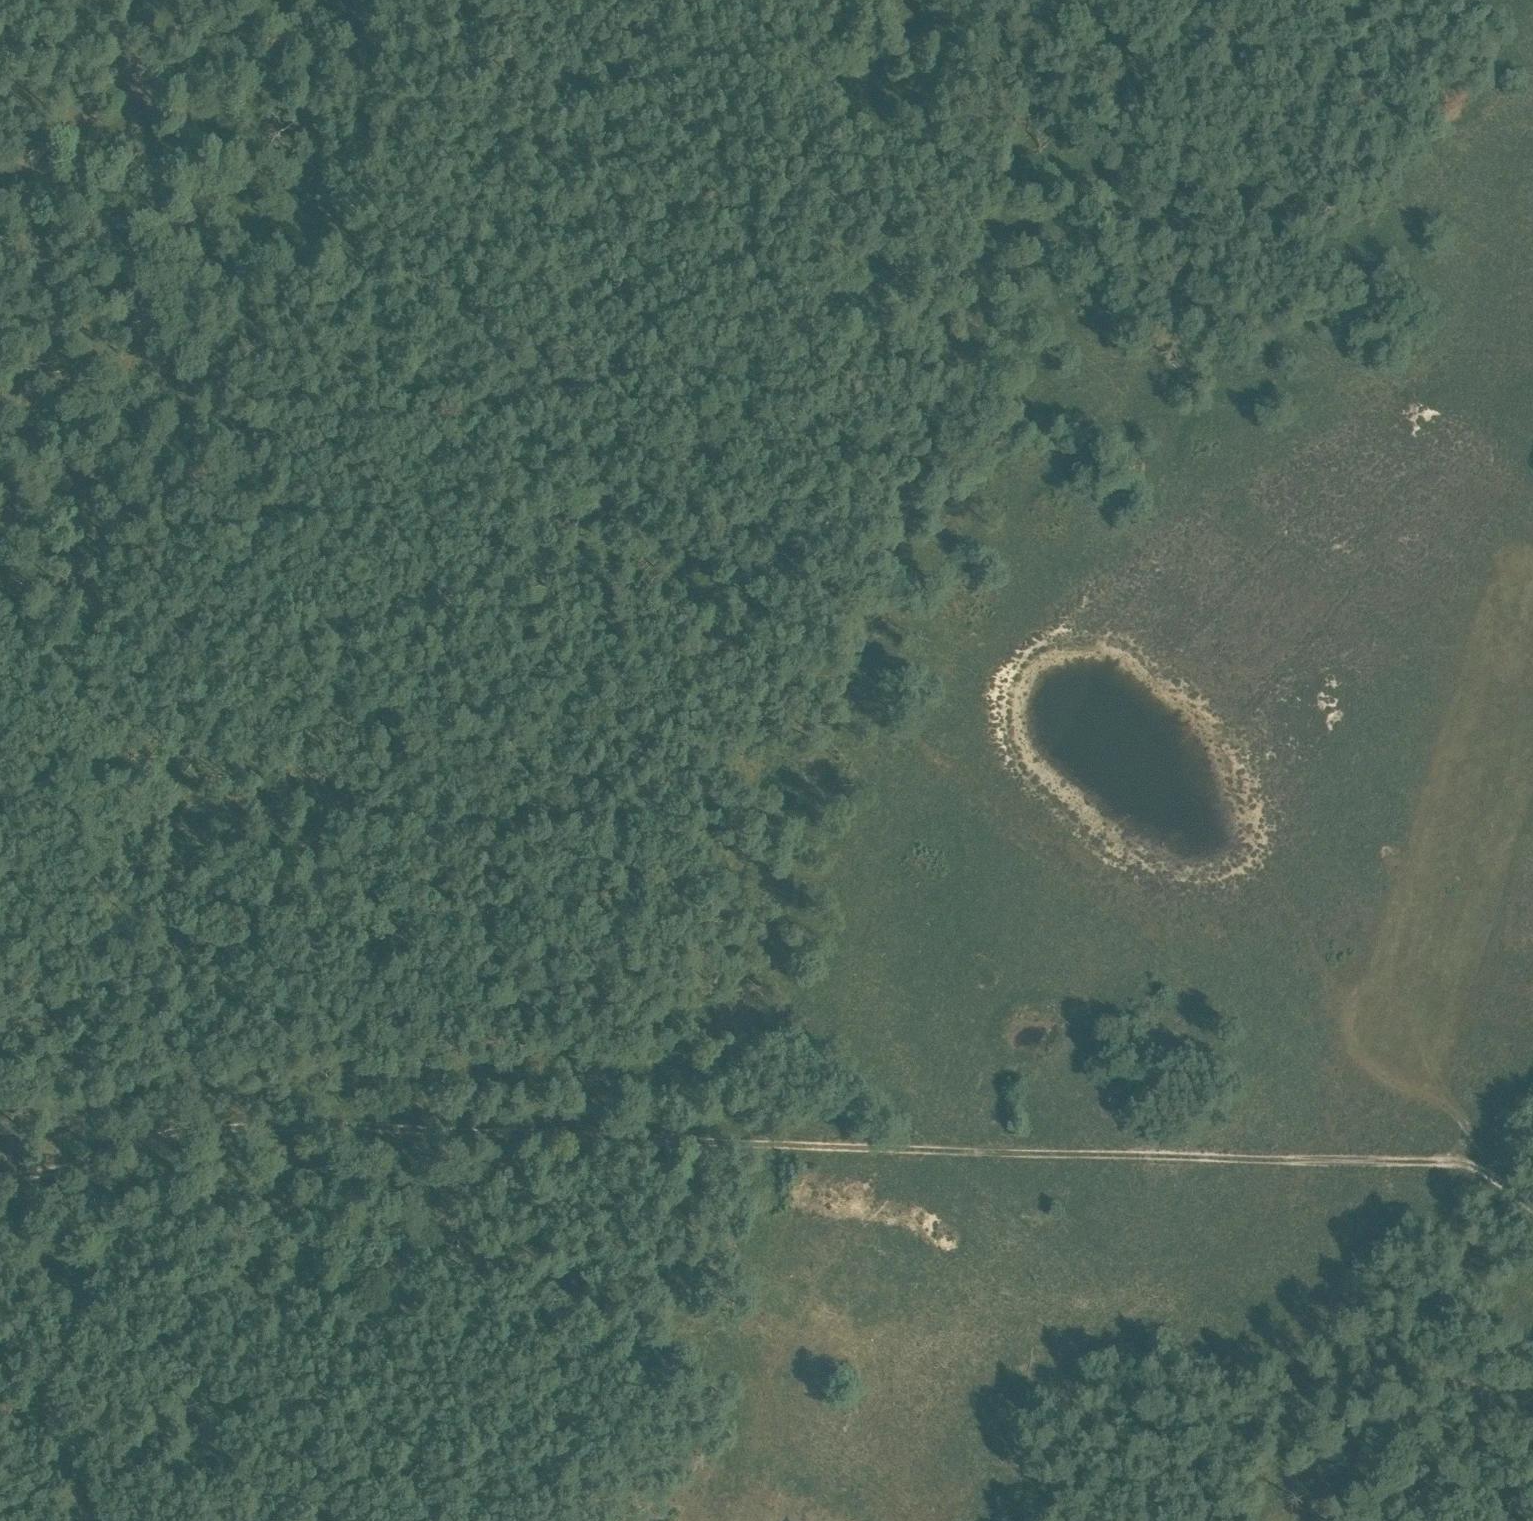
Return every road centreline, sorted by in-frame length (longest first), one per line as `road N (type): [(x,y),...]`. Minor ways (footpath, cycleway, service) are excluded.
road 1 (track): [(0,1187),(171,1132),(332,1126),(1055,1160),(1463,1165),(1532,1210)]

